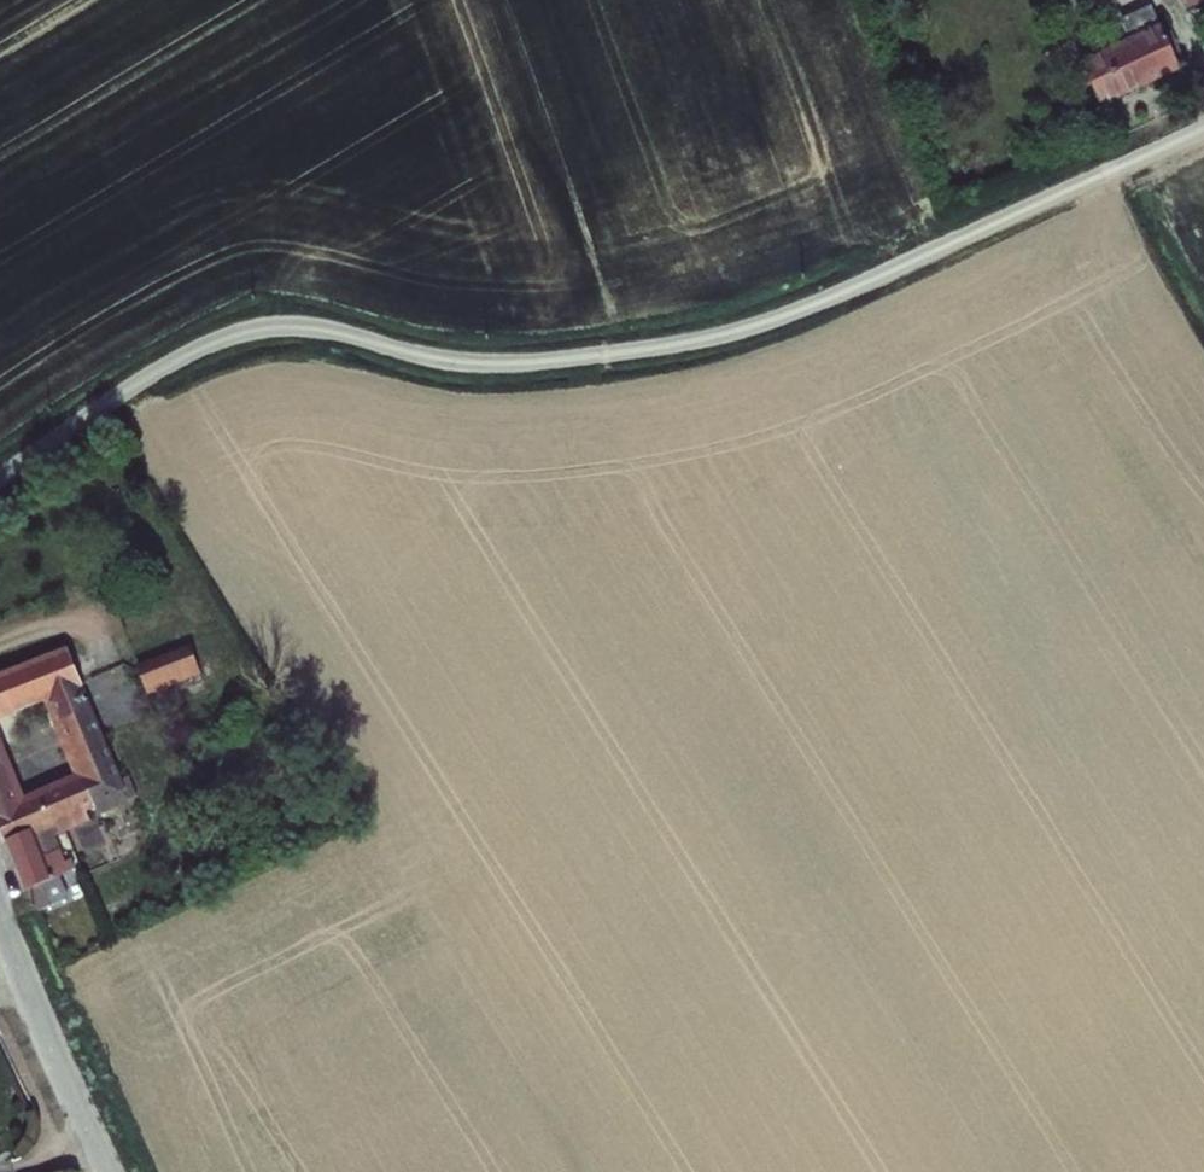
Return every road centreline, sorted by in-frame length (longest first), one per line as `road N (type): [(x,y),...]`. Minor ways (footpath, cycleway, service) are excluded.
road 1 (unclassified): [(0,479),(143,379),(233,336),(316,328),(488,364),(690,342),(797,311),(1203,127)]
road 2 (tertiary): [(111,1171),(0,912)]

